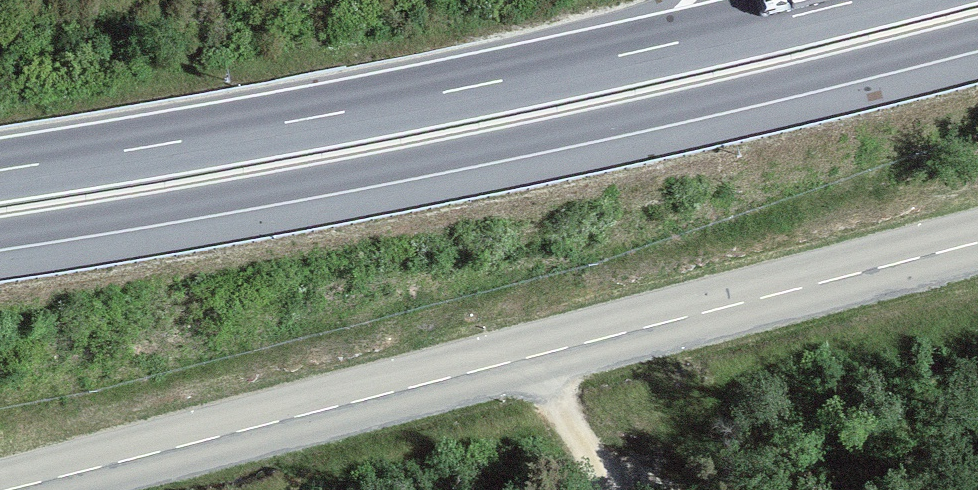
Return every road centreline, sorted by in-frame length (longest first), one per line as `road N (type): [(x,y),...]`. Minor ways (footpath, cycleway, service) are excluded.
road 1 (secondary): [(977,242),(8,489)]
road 2 (trunk): [(0,233),(489,147),(977,35)]
road 3 (trunk): [(859,0),(475,86),(0,170)]
road 4 (track): [(534,357),(606,489)]

